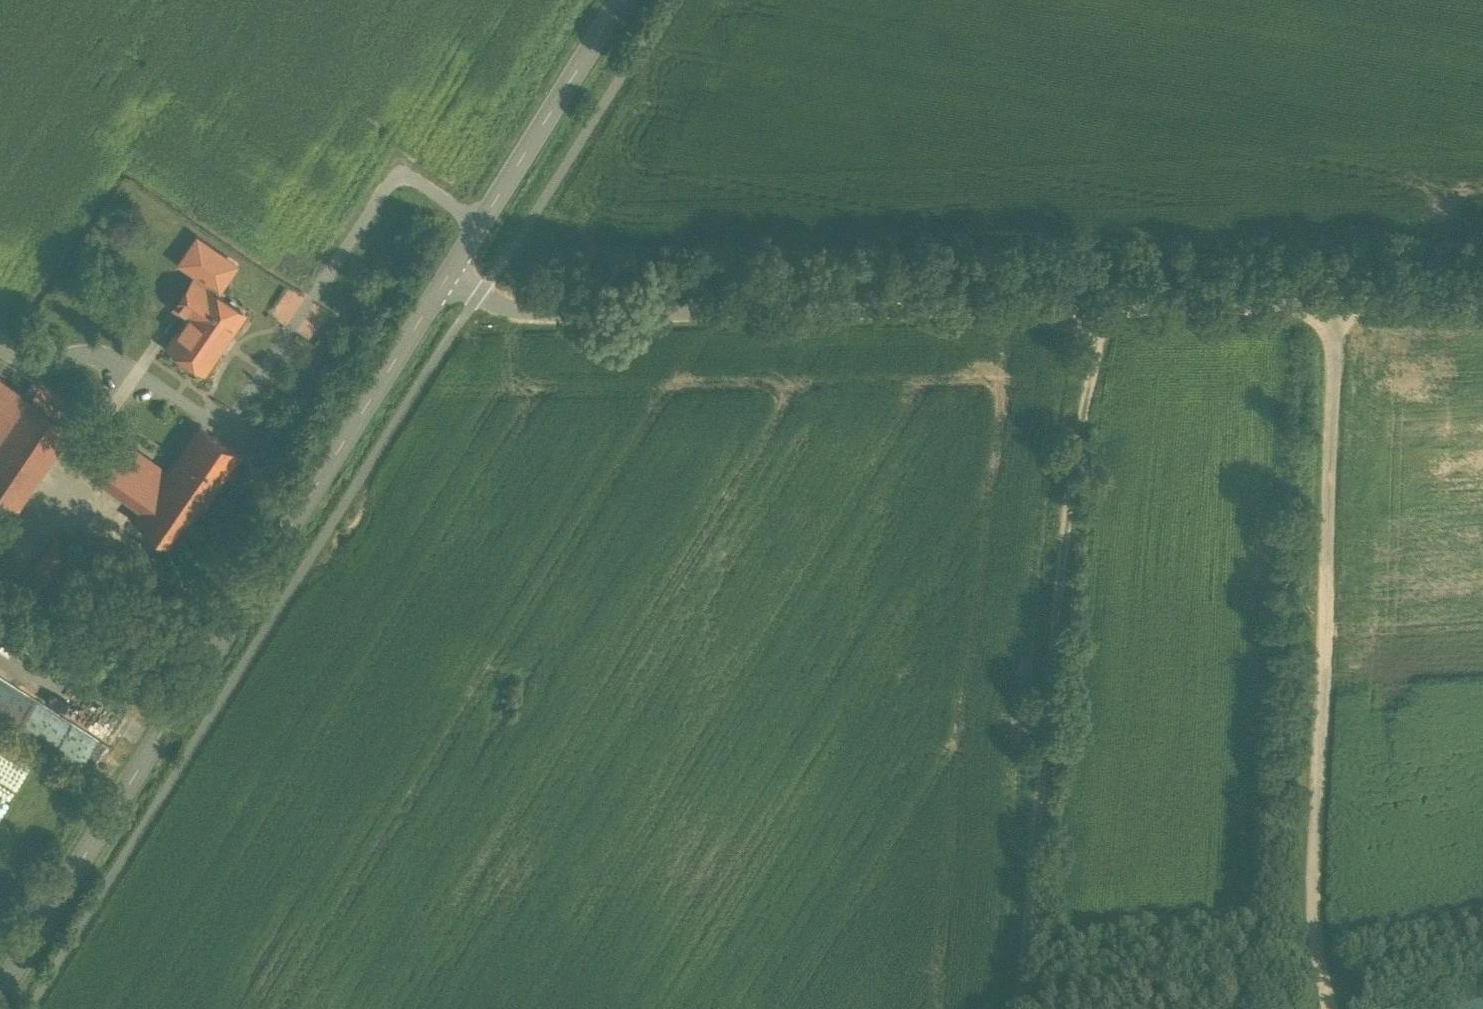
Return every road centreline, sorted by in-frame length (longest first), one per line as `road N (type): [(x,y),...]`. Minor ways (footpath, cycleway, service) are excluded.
road 1 (unclassified): [(444,281),(531,313),(591,317),(1482,303)]
road 2 (tertiary): [(444,281),(0,990)]
road 3 (track): [(1093,309),(1023,1008)]
road 4 (tertiary): [(620,0),(444,281)]

